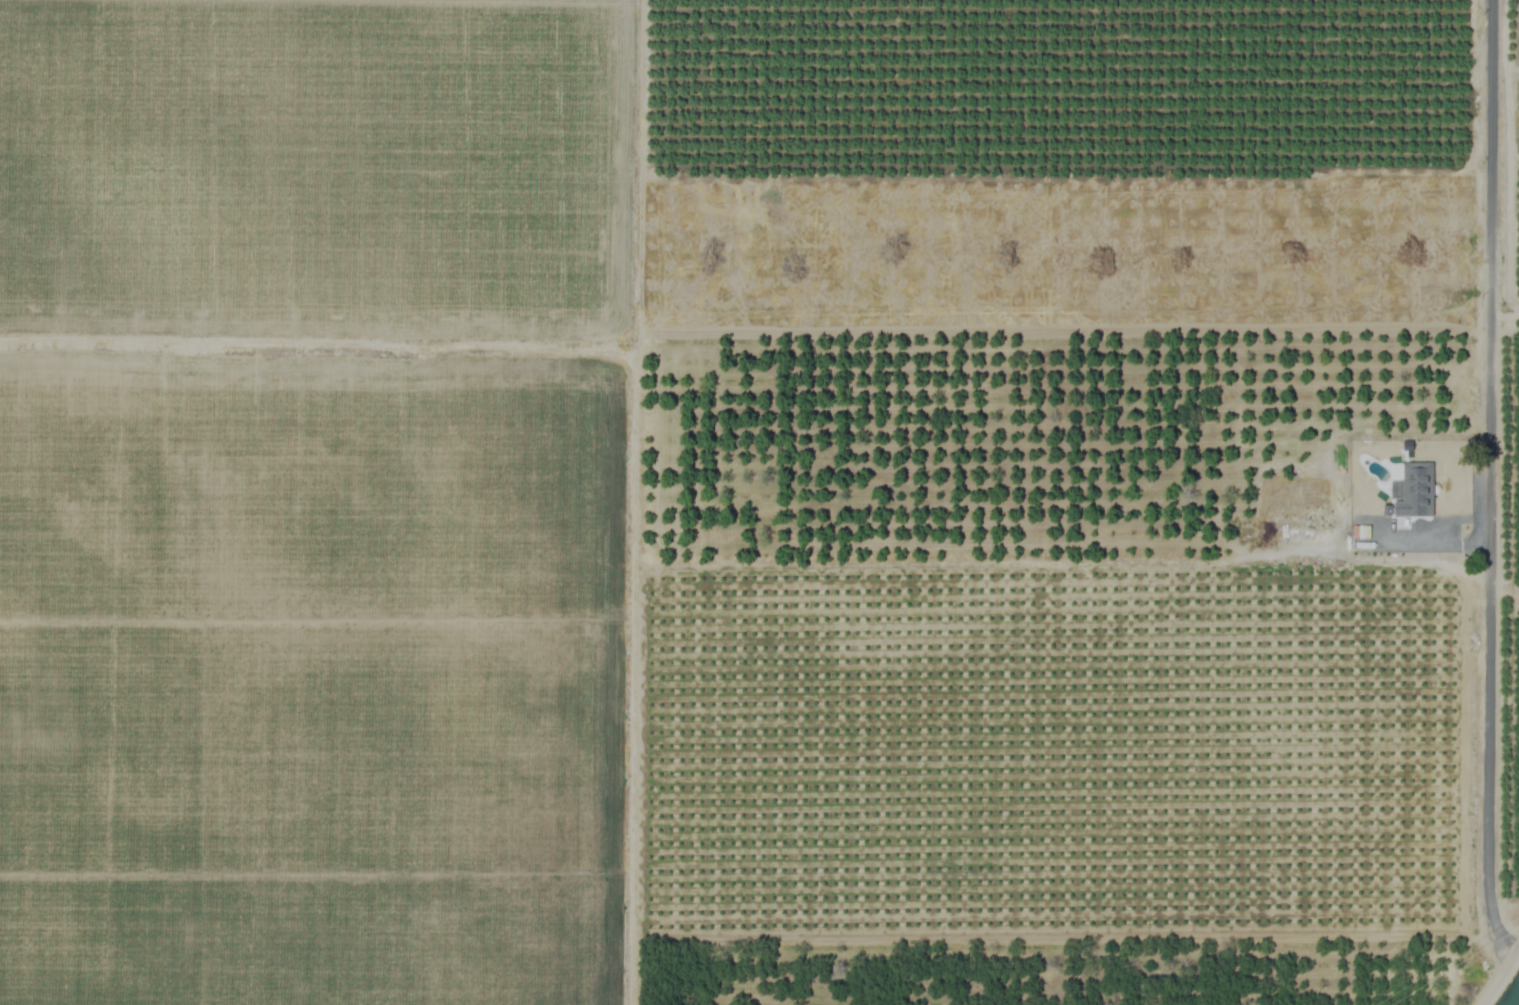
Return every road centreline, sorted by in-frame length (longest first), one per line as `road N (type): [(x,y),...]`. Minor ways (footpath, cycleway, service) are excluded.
road 1 (residential): [(1498,0),(1486,901)]

